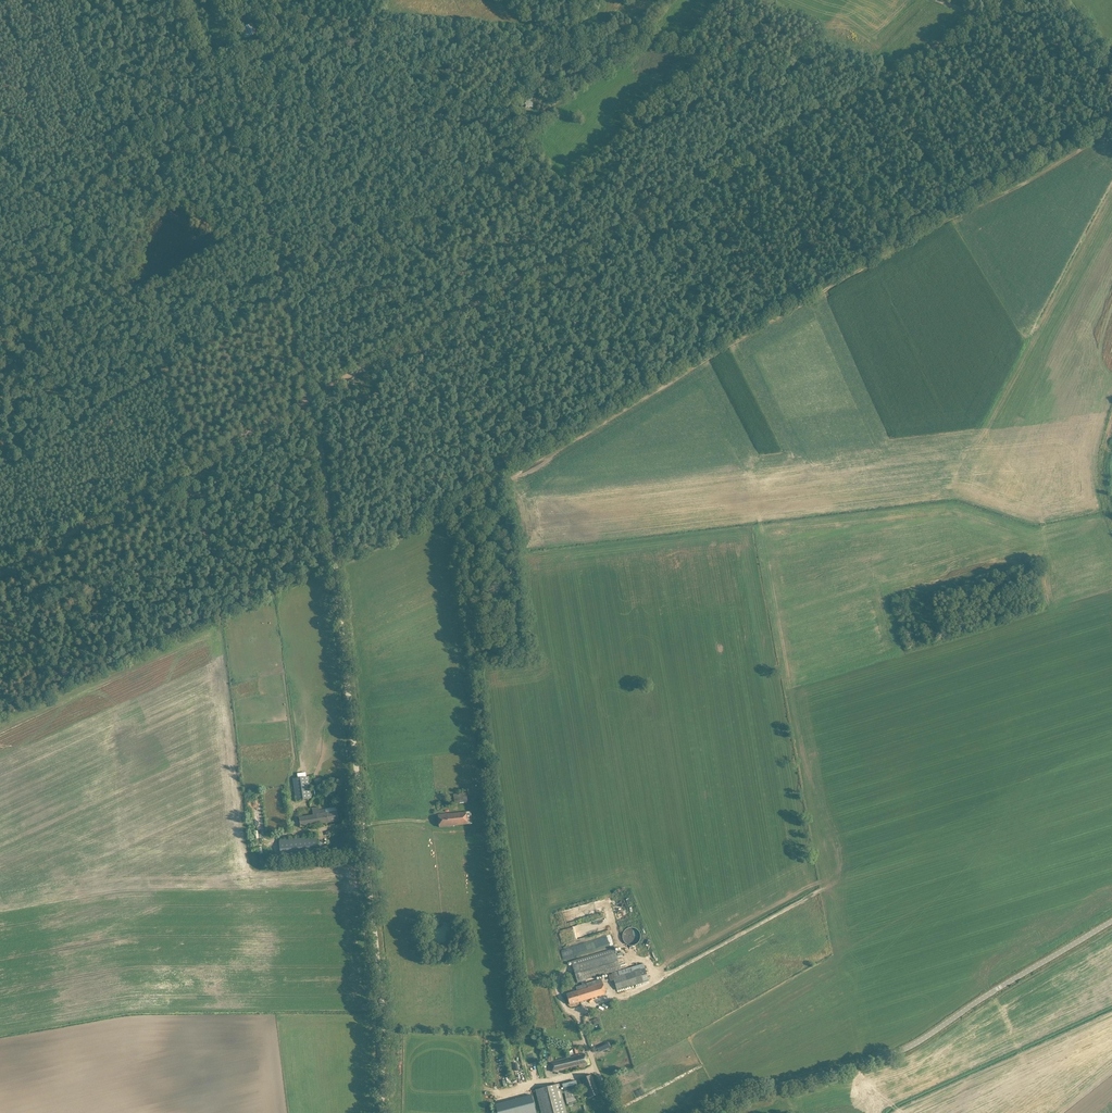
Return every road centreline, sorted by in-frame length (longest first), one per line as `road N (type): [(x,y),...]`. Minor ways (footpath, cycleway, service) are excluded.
road 1 (track): [(333,562),(503,481),(1111,125)]
road 2 (track): [(898,248),(815,101),(723,63),(637,40),(321,21),(224,0)]
road 3 (unclassified): [(311,400),(982,19)]
road 4 (unclassified): [(383,1112),(379,948),(311,400)]
road 5 (unclassified): [(707,1112),(911,1048),(1111,920)]
road 6 (unclassified): [(311,400),(217,0)]
road 7 (track): [(311,400),(0,574)]
road 8 (track): [(607,419),(524,277)]

